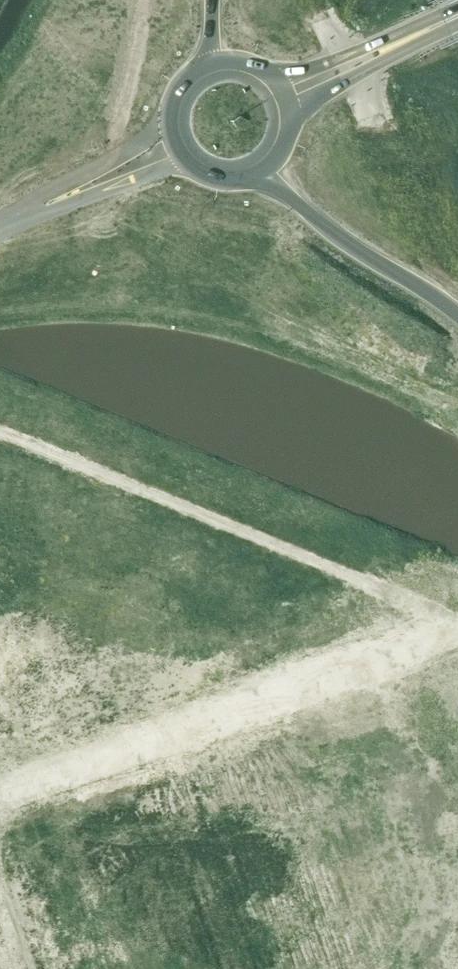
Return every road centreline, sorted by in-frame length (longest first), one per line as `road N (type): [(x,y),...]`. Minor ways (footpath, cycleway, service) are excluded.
road 1 (trunk): [(260,173),(457,343)]
road 2 (tertiary): [(167,123),(15,219)]
road 3 (tertiary): [(15,219),(184,162)]
road 4 (primary): [(431,30),(272,78)]
road 5 (primary): [(289,115),(431,30)]

